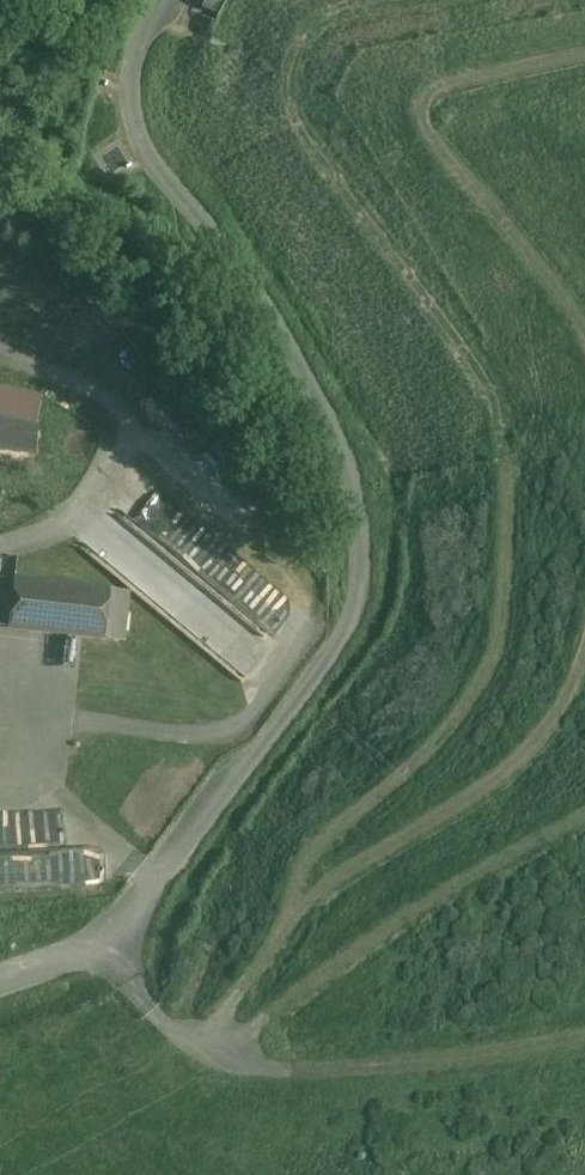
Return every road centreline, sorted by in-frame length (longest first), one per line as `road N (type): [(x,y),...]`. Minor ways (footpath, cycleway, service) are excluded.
road 1 (track): [(305,902),(316,861),(469,715),(493,662),(513,476),(505,418),(483,372),(305,131),(292,87),(318,24),(405,0)]
road 2 (track): [(206,1046),(305,902),(518,766),(554,725),(584,658)]
road 3 (track): [(584,333),(435,146),(427,126),(453,86),(584,60)]
road 4 (track): [(230,1057),(260,1022),(323,973),(584,827)]
road 5 (track): [(291,1072),(473,1061),(584,1043)]

